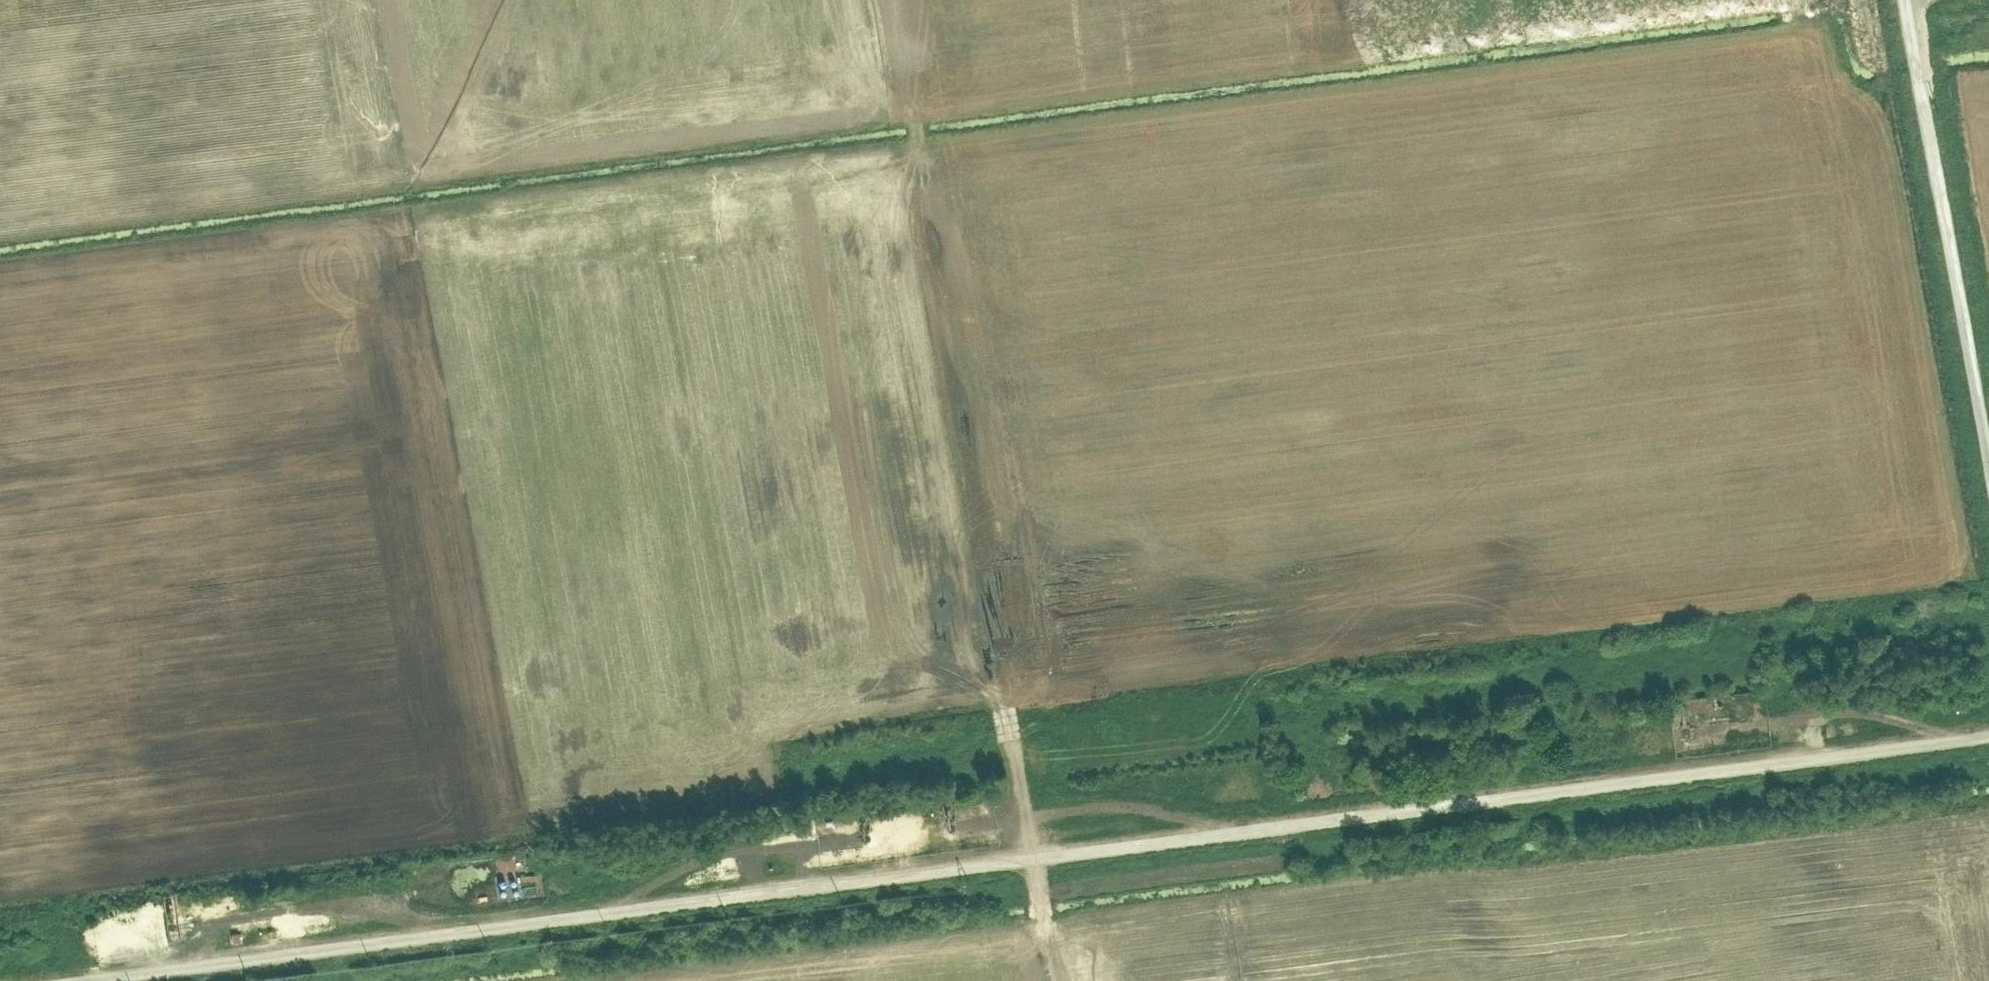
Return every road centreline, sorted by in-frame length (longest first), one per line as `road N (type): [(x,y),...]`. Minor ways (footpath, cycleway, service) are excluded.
road 1 (track): [(1988,729),(5,980)]
road 2 (track): [(1905,0),(1988,449)]

